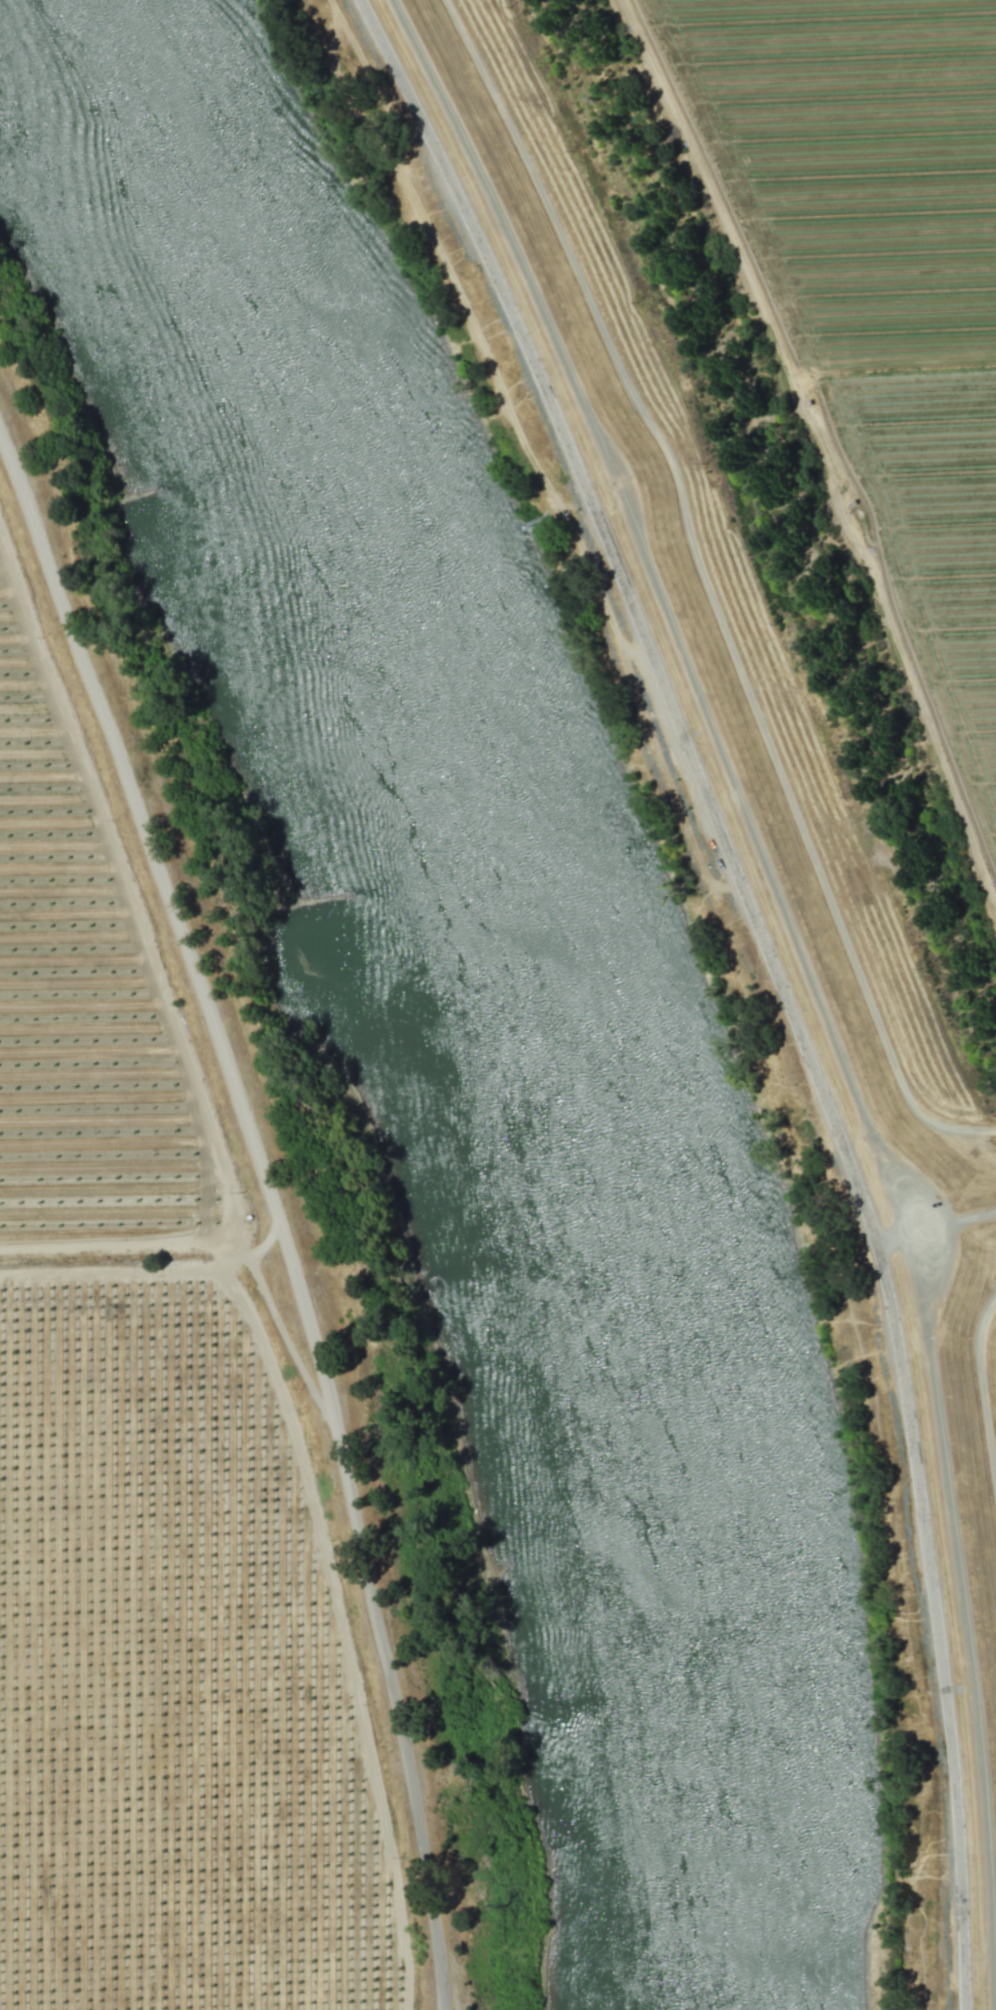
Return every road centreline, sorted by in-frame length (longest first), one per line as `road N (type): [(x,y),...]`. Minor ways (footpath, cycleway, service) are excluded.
road 1 (secondary): [(356,0),(518,328),(855,1182),(895,1335),(925,1536),(957,1832),(961,2009)]
road 2 (tertiary): [(0,443),(61,594),(291,1250),(350,1464),(438,1857),(446,2009)]

